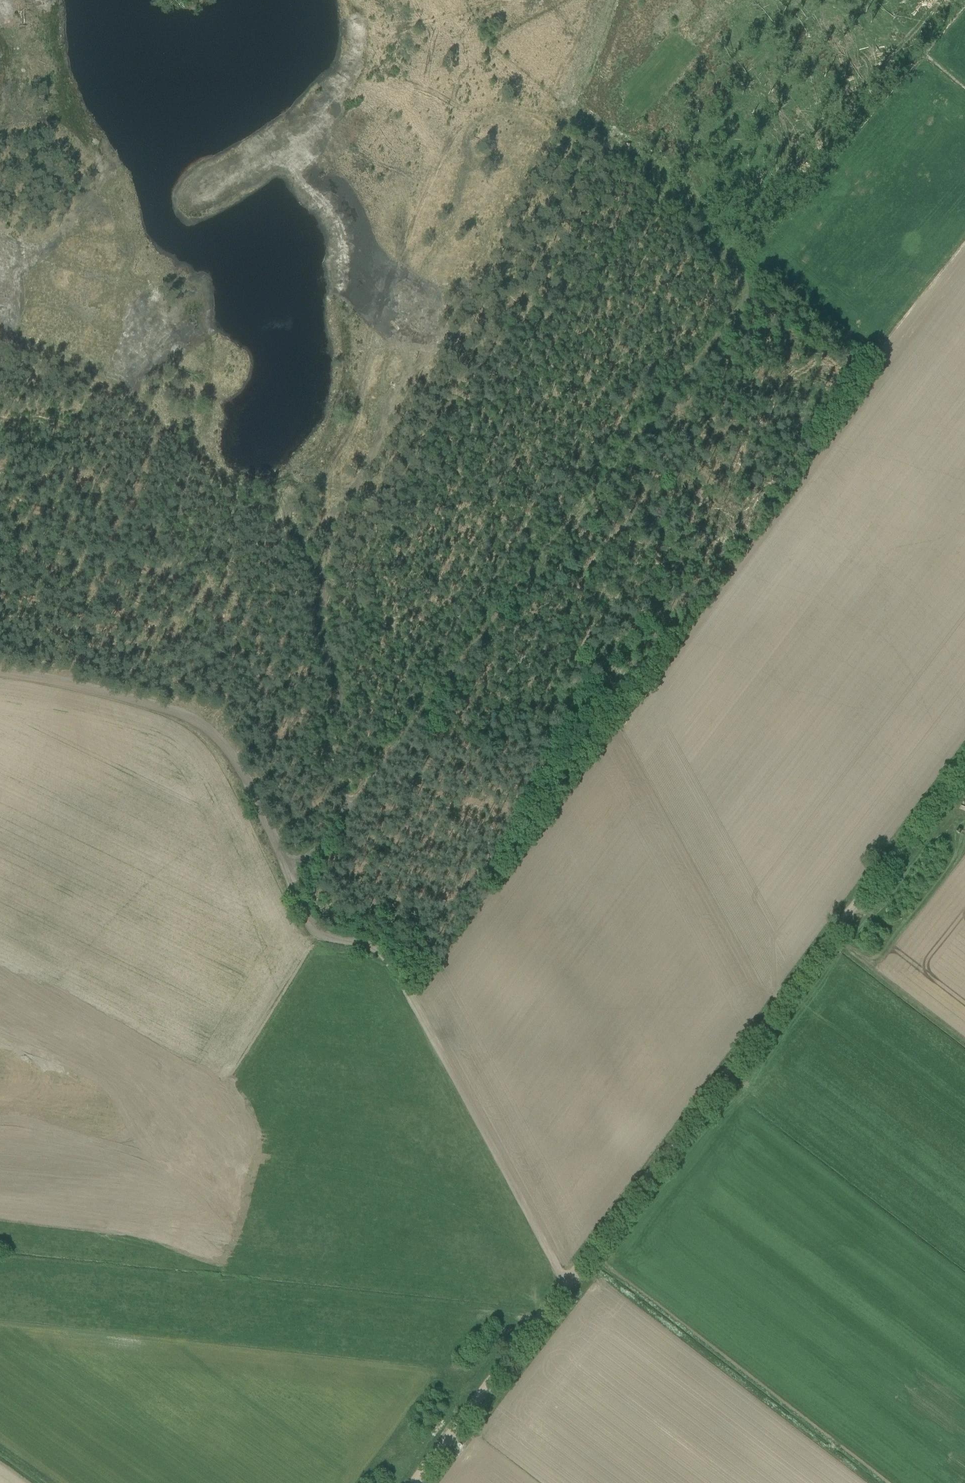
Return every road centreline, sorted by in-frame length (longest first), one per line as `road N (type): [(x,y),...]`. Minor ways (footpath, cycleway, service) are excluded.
road 1 (track): [(567,1283),(964,760)]
road 2 (track): [(415,1482),(567,1283)]

